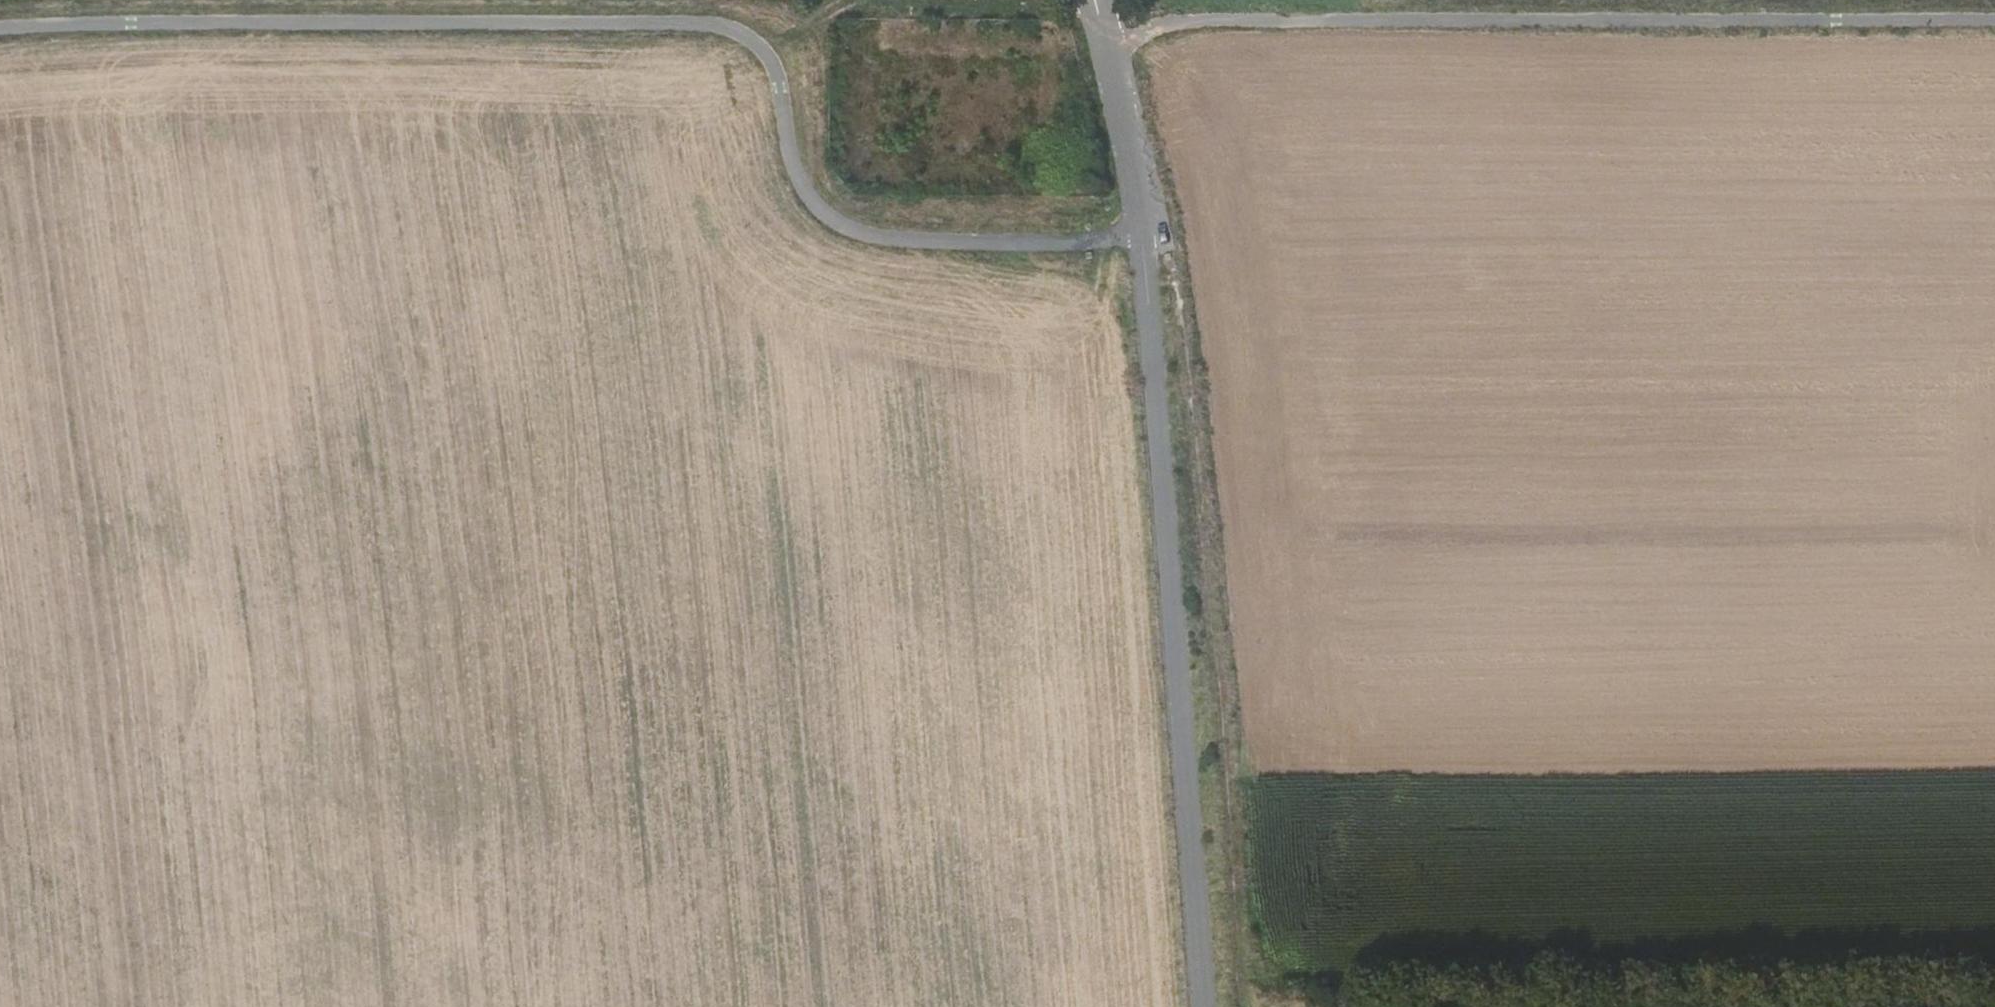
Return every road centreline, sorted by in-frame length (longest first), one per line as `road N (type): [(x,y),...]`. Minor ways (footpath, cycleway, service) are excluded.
road 1 (unclassified): [(1103,28),(1141,217),(1207,1006)]

